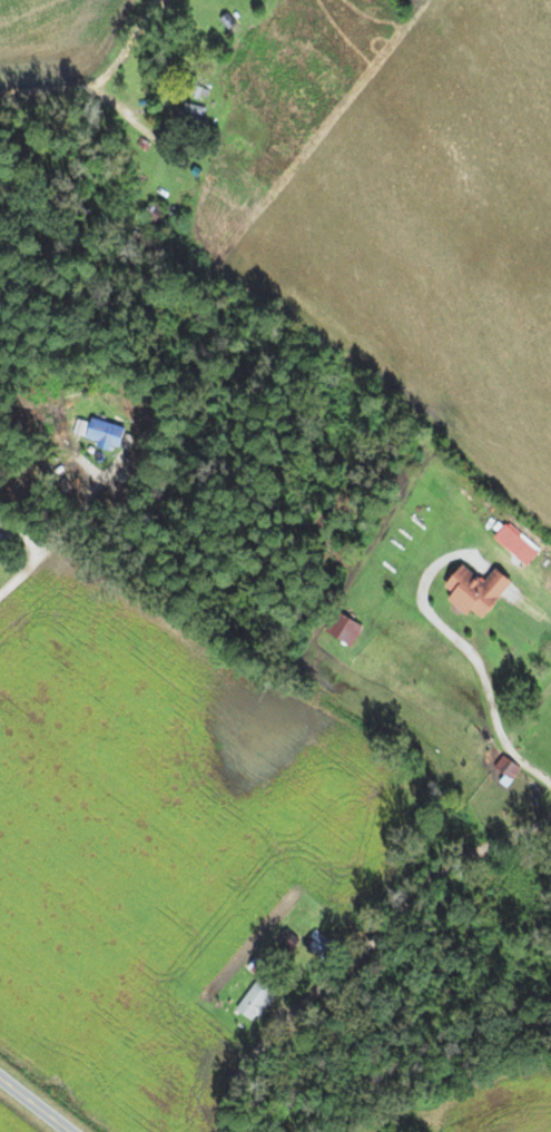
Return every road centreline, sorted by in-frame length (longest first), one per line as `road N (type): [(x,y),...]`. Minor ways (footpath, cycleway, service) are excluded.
road 1 (residential): [(223,1131),(237,1077),(356,948)]

